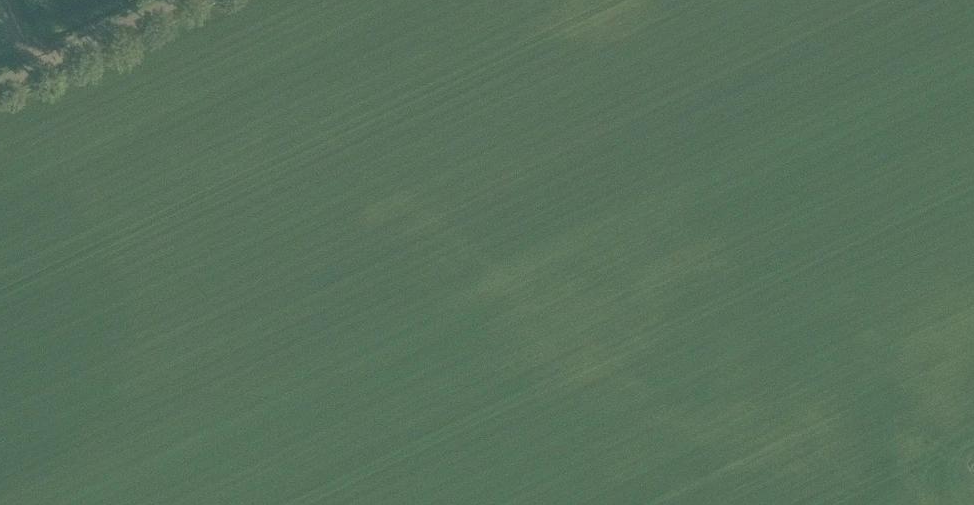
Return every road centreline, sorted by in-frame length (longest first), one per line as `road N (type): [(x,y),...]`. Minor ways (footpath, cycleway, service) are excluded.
road 1 (unclassified): [(0,85),(179,0)]

